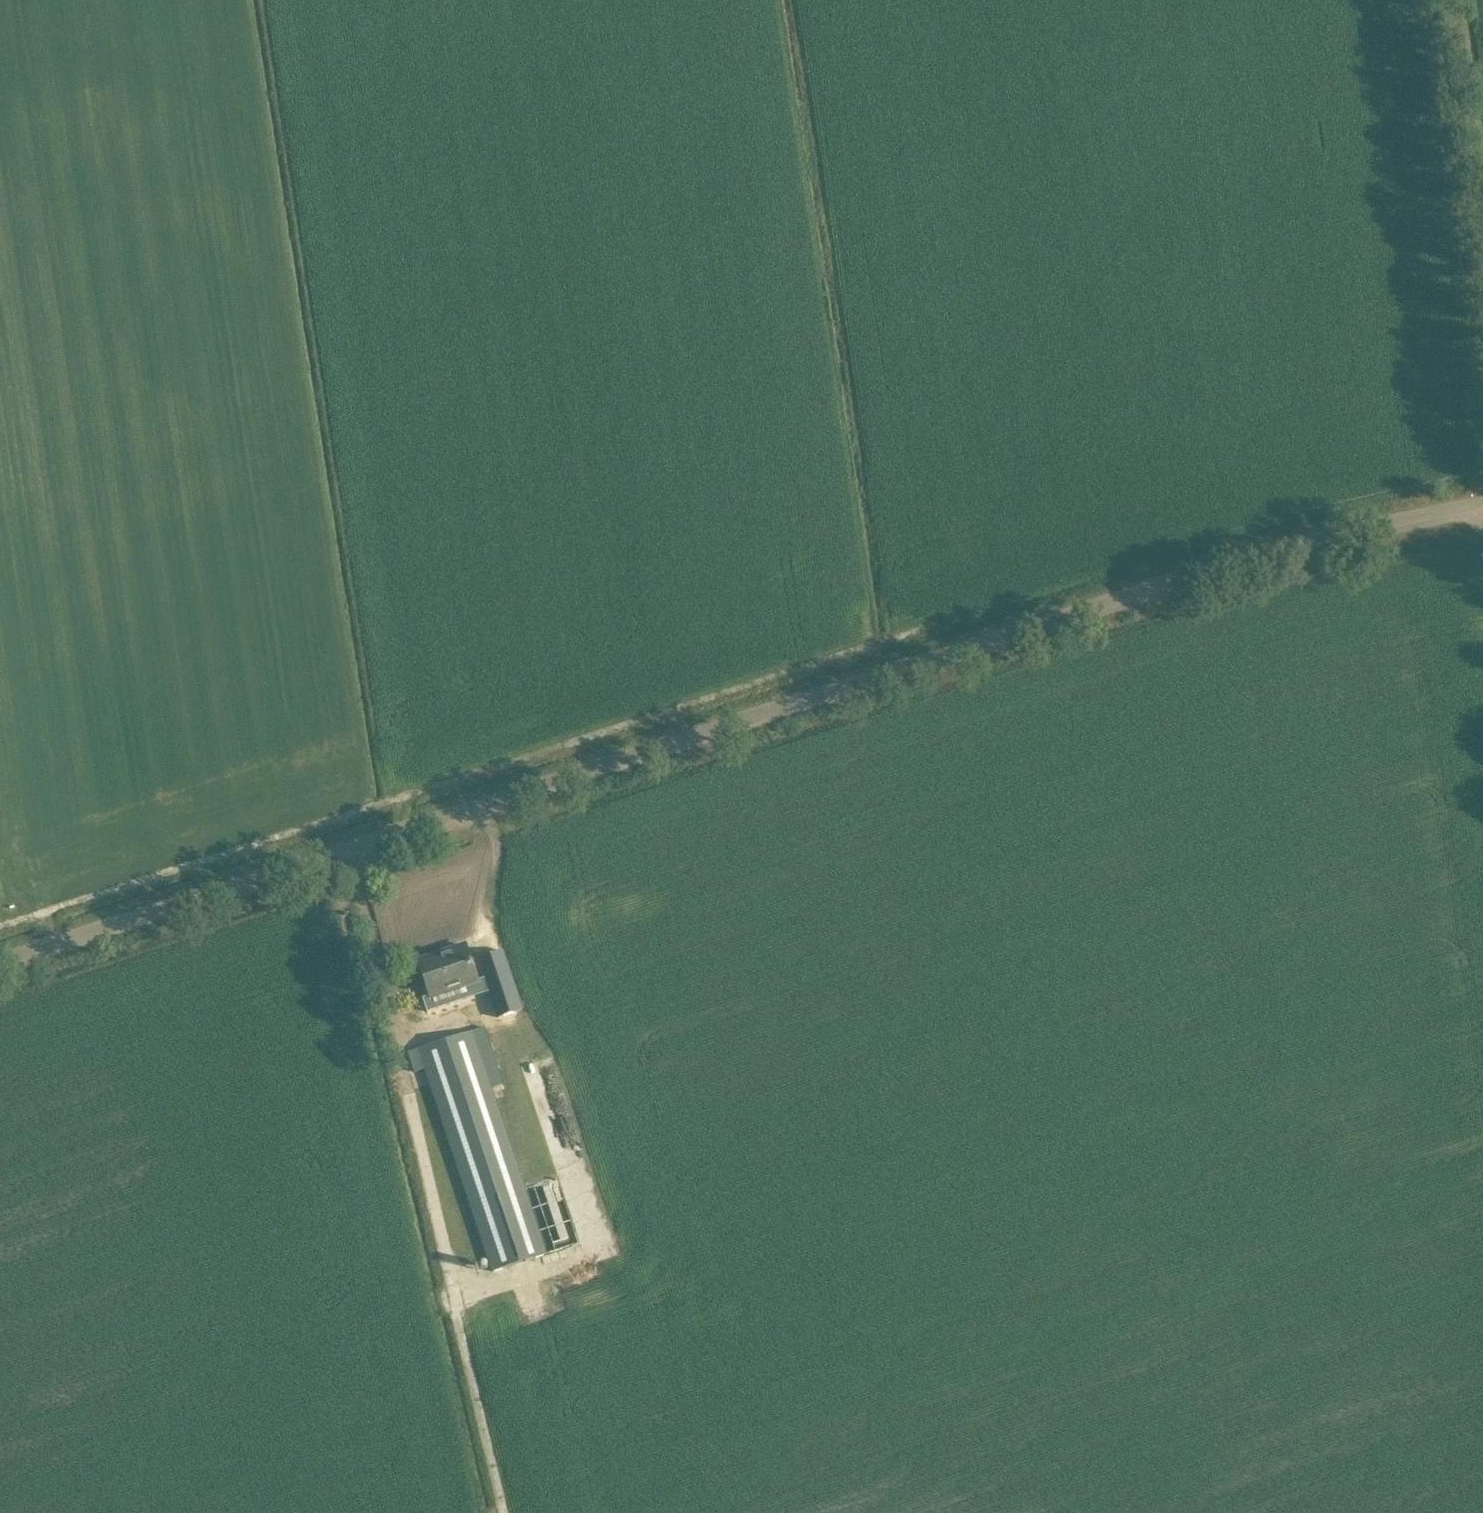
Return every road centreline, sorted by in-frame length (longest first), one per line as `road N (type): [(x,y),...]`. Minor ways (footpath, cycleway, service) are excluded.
road 1 (unclassified): [(0,967),(1315,541),(1482,503)]

